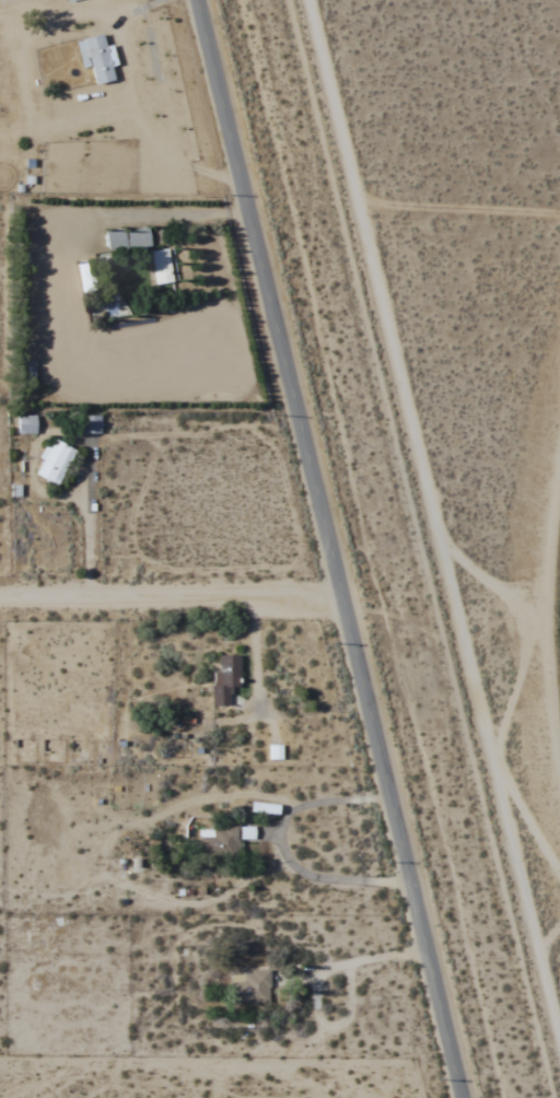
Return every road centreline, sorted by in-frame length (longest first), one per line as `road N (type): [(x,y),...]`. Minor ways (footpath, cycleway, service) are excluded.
road 1 (secondary): [(199,0),(464,1097)]
road 2 (residential): [(346,601),(0,597)]

